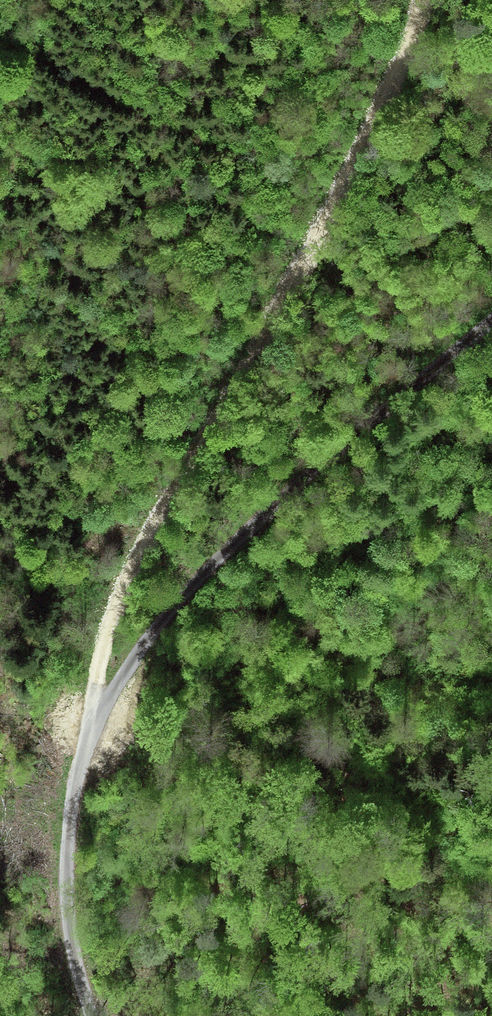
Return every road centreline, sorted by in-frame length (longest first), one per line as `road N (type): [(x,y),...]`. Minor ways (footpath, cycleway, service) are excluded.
road 1 (track): [(92,1015),(71,936),(64,827),(93,701),(258,520),(491,315)]
road 2 (track): [(93,701),(129,566),(357,163),(413,44),(425,0)]

